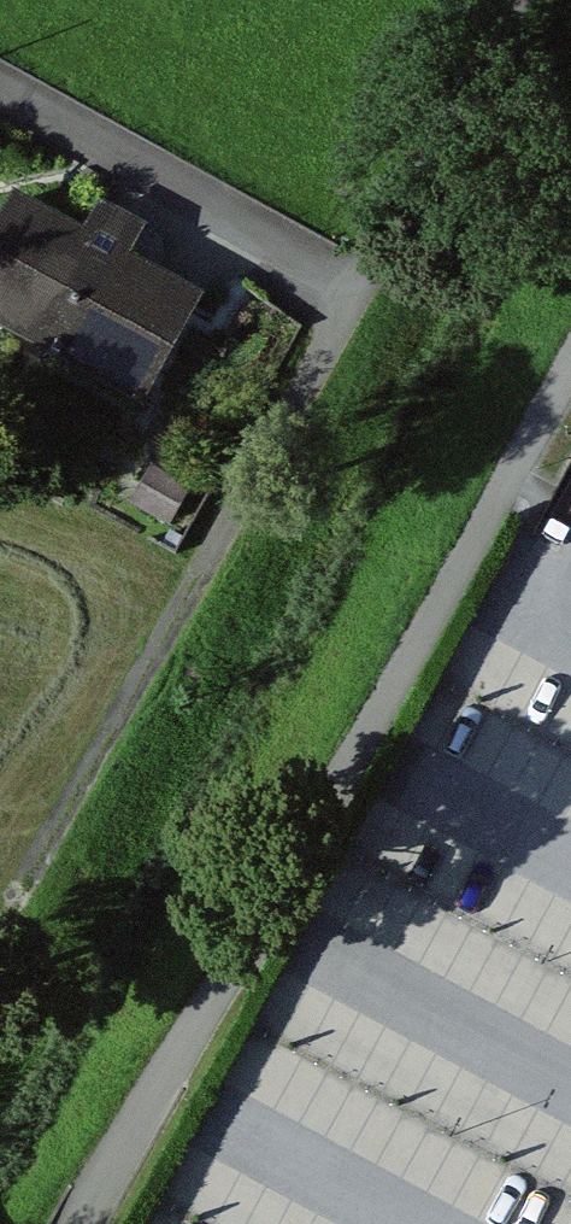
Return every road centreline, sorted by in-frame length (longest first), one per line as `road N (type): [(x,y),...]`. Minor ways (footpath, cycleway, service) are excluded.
road 1 (track): [(570,363),(79,1223)]
road 2 (track): [(263,470),(0,936)]
road 3 (residential): [(364,285),(0,81)]
road 4 (unclassified): [(522,0),(364,285)]
road 5 (unclassified): [(364,285),(263,470)]

